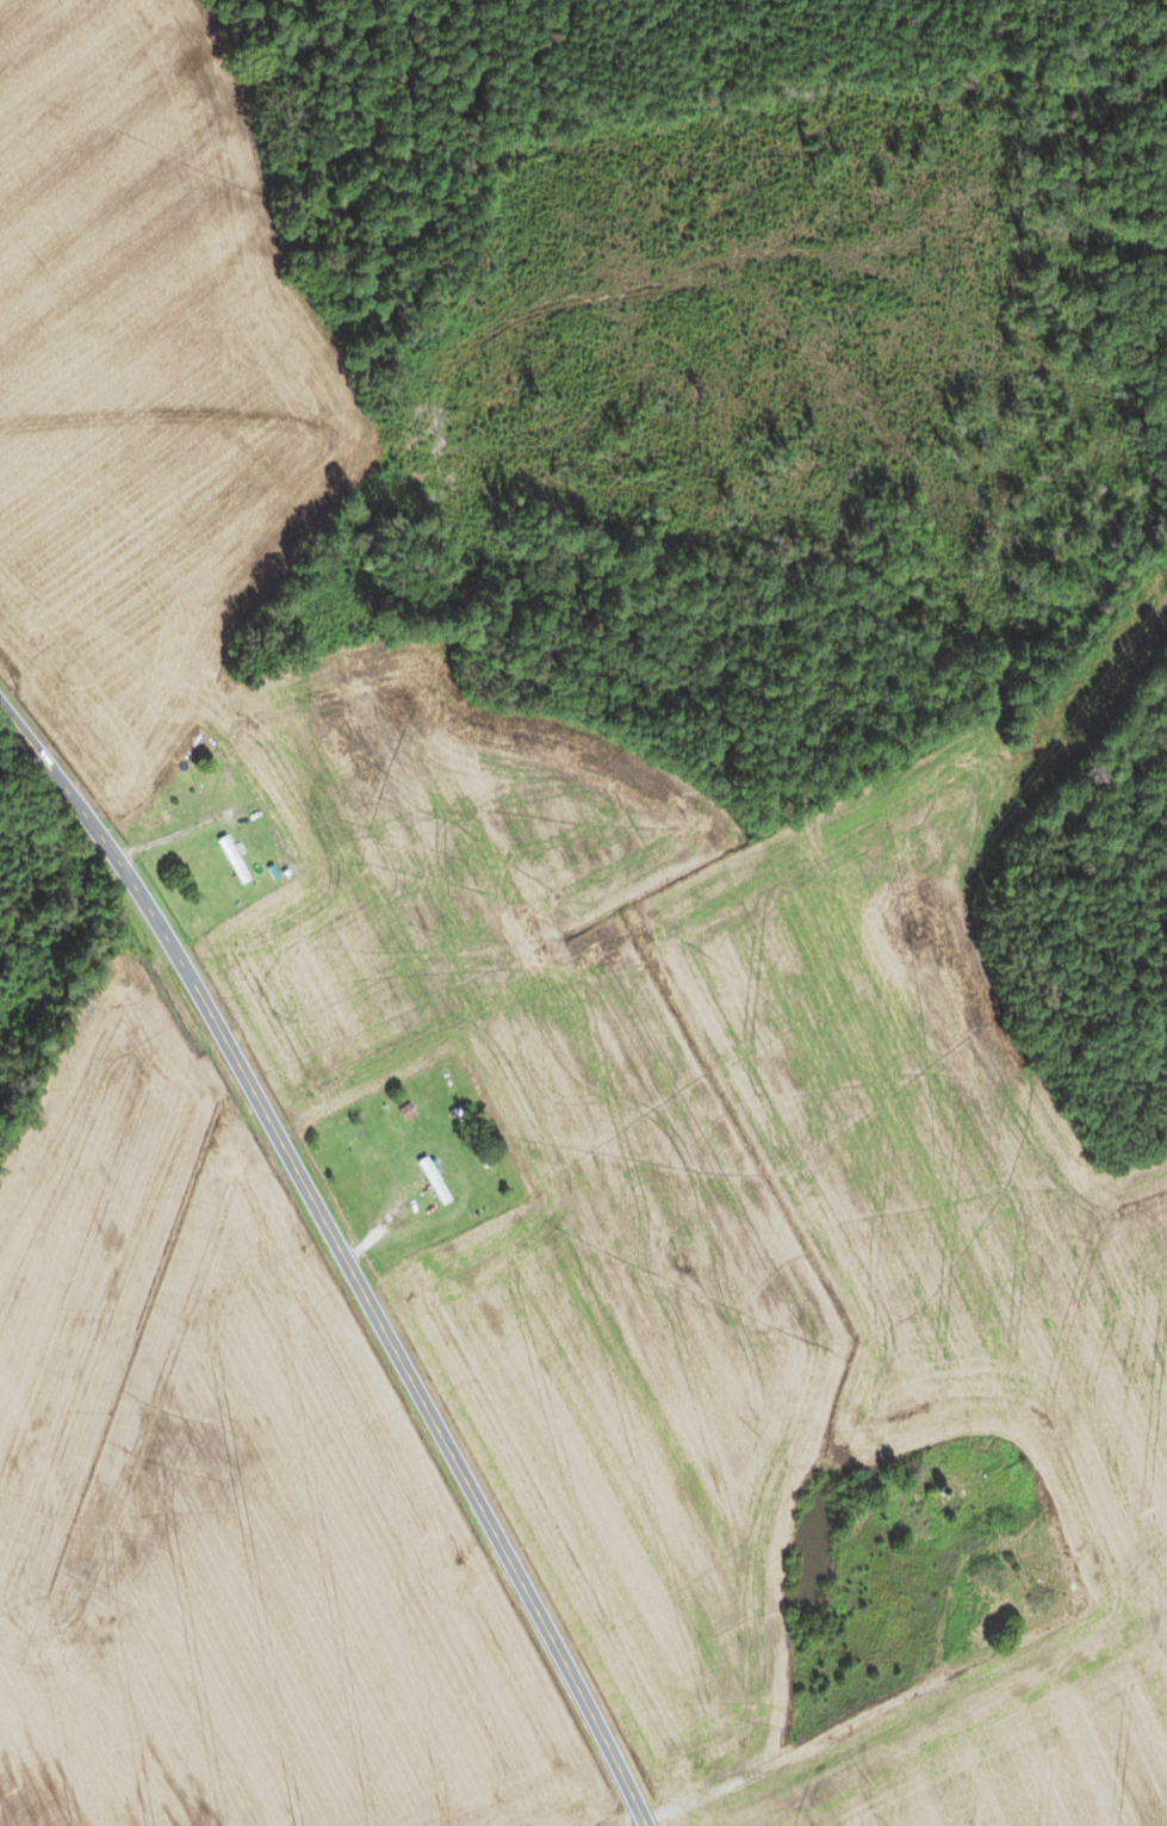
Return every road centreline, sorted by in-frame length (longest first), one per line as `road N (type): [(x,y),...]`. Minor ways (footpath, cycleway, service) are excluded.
road 1 (residential): [(648,1825),(190,972),(94,824),(0,702)]

